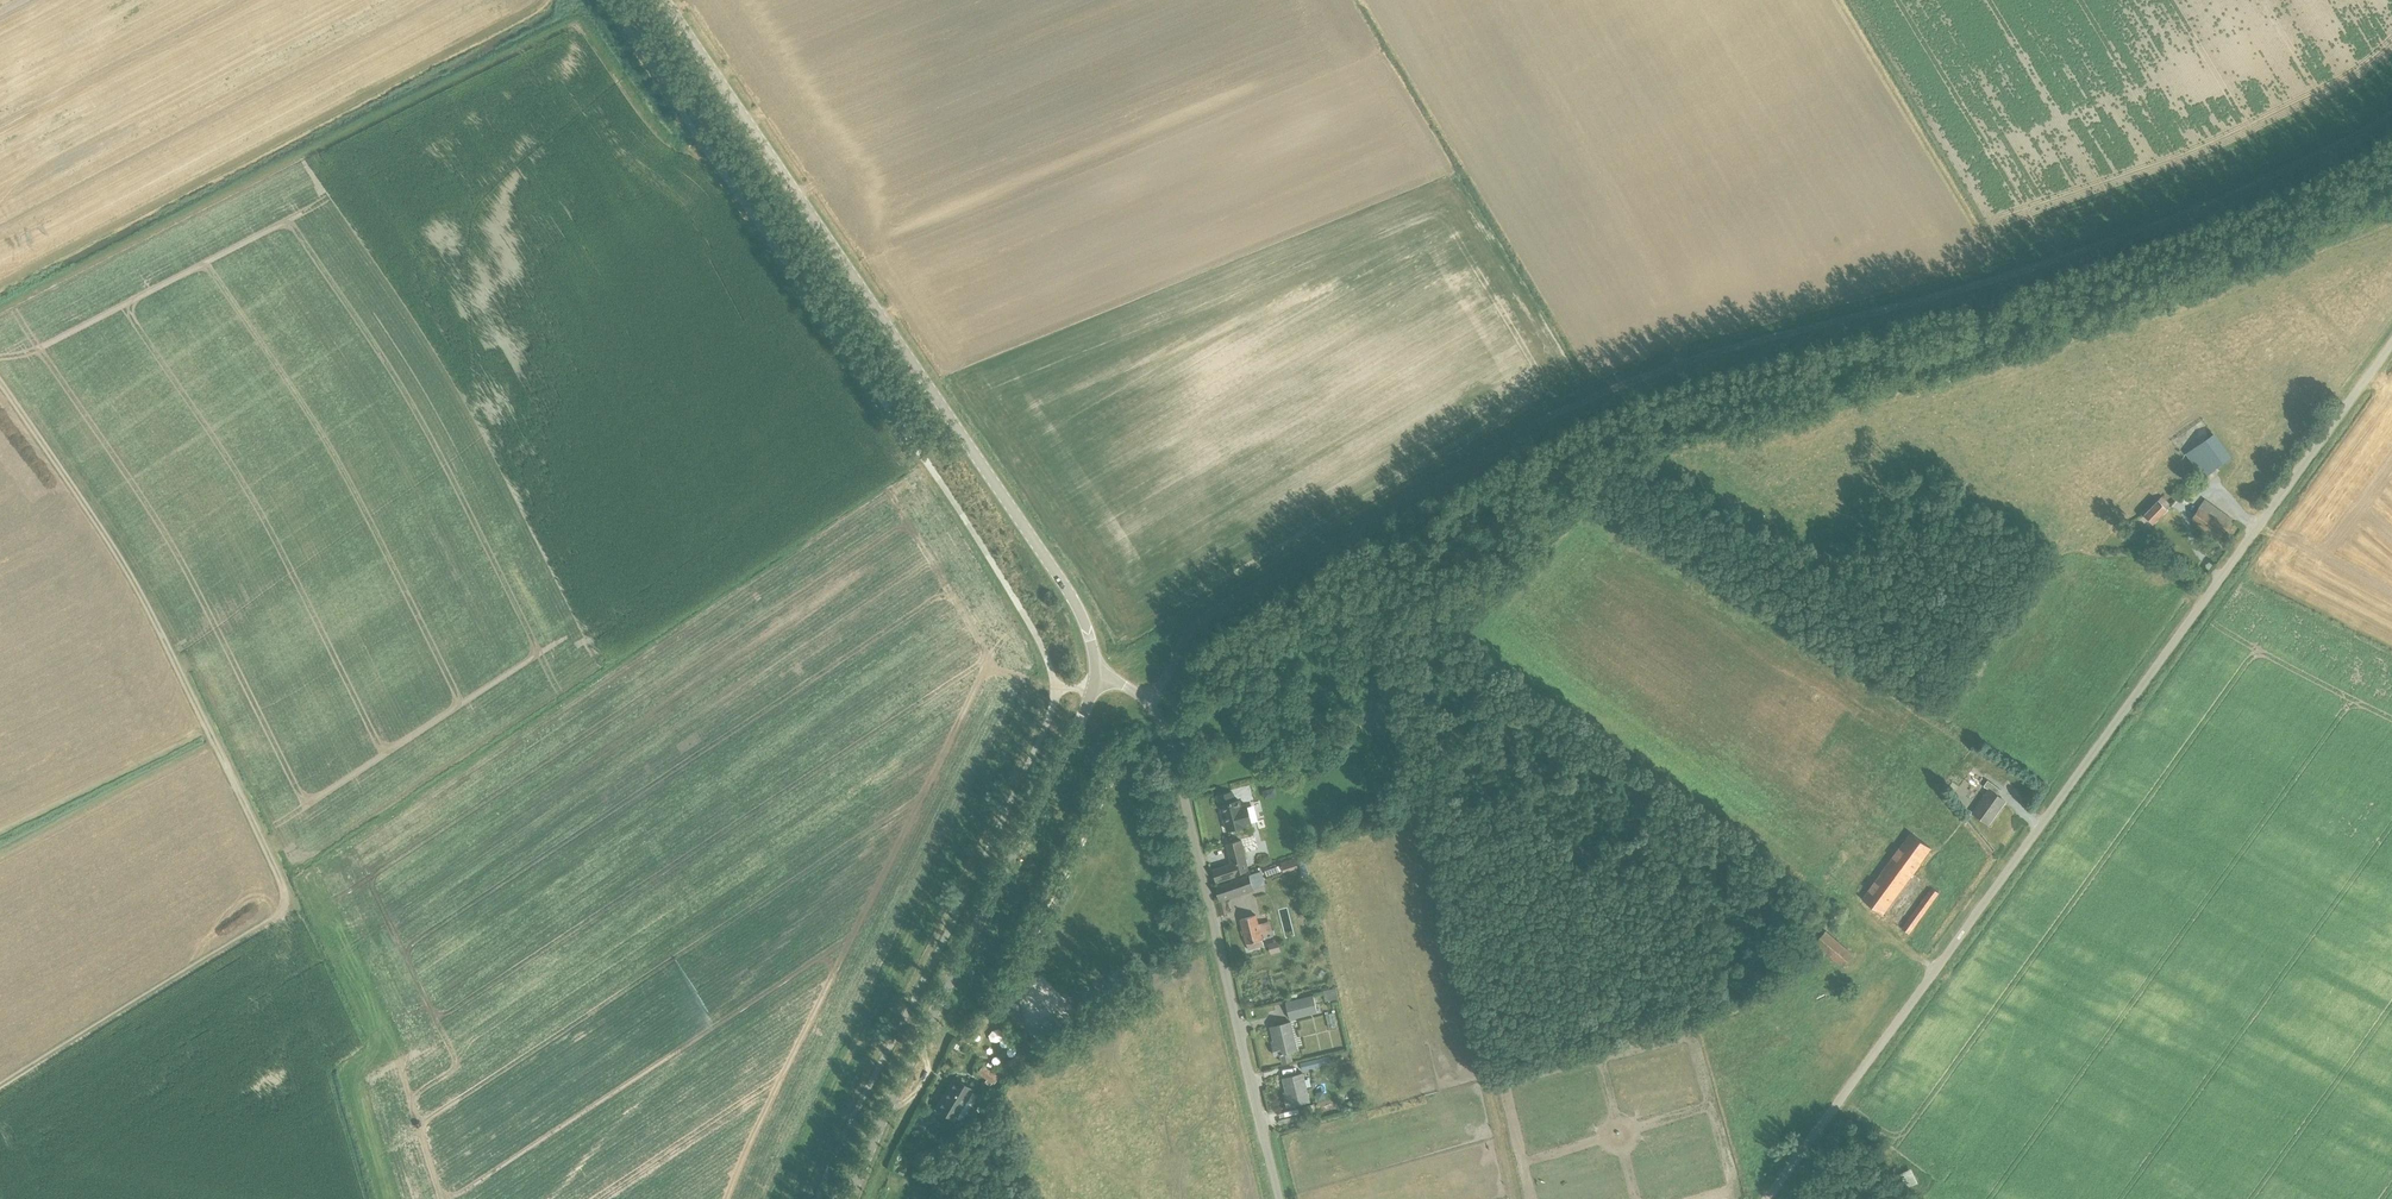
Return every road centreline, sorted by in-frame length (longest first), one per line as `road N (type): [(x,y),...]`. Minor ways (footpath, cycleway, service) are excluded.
road 1 (track): [(1154,716),(1198,614),(1562,402),(1711,347),(2012,266),(2197,205),(2391,106)]
road 2 (unclassified): [(1767,1198),(2391,348)]
road 3 (track): [(0,1084),(287,909),(283,882),(130,566),(0,379)]
road 4 (residential): [(610,0),(1037,633),(1054,689)]
road 5 (tertiary): [(1094,686),(1090,635),(1077,604),(671,0)]
road 6 (unclassified): [(1280,1198),(1182,792),(1154,716),(1132,691),(1094,686)]
road 7 (tertiary): [(849,1198),(1094,686)]
road 8 (residential): [(1054,689),(1047,726),(847,1127),(819,1198)]

